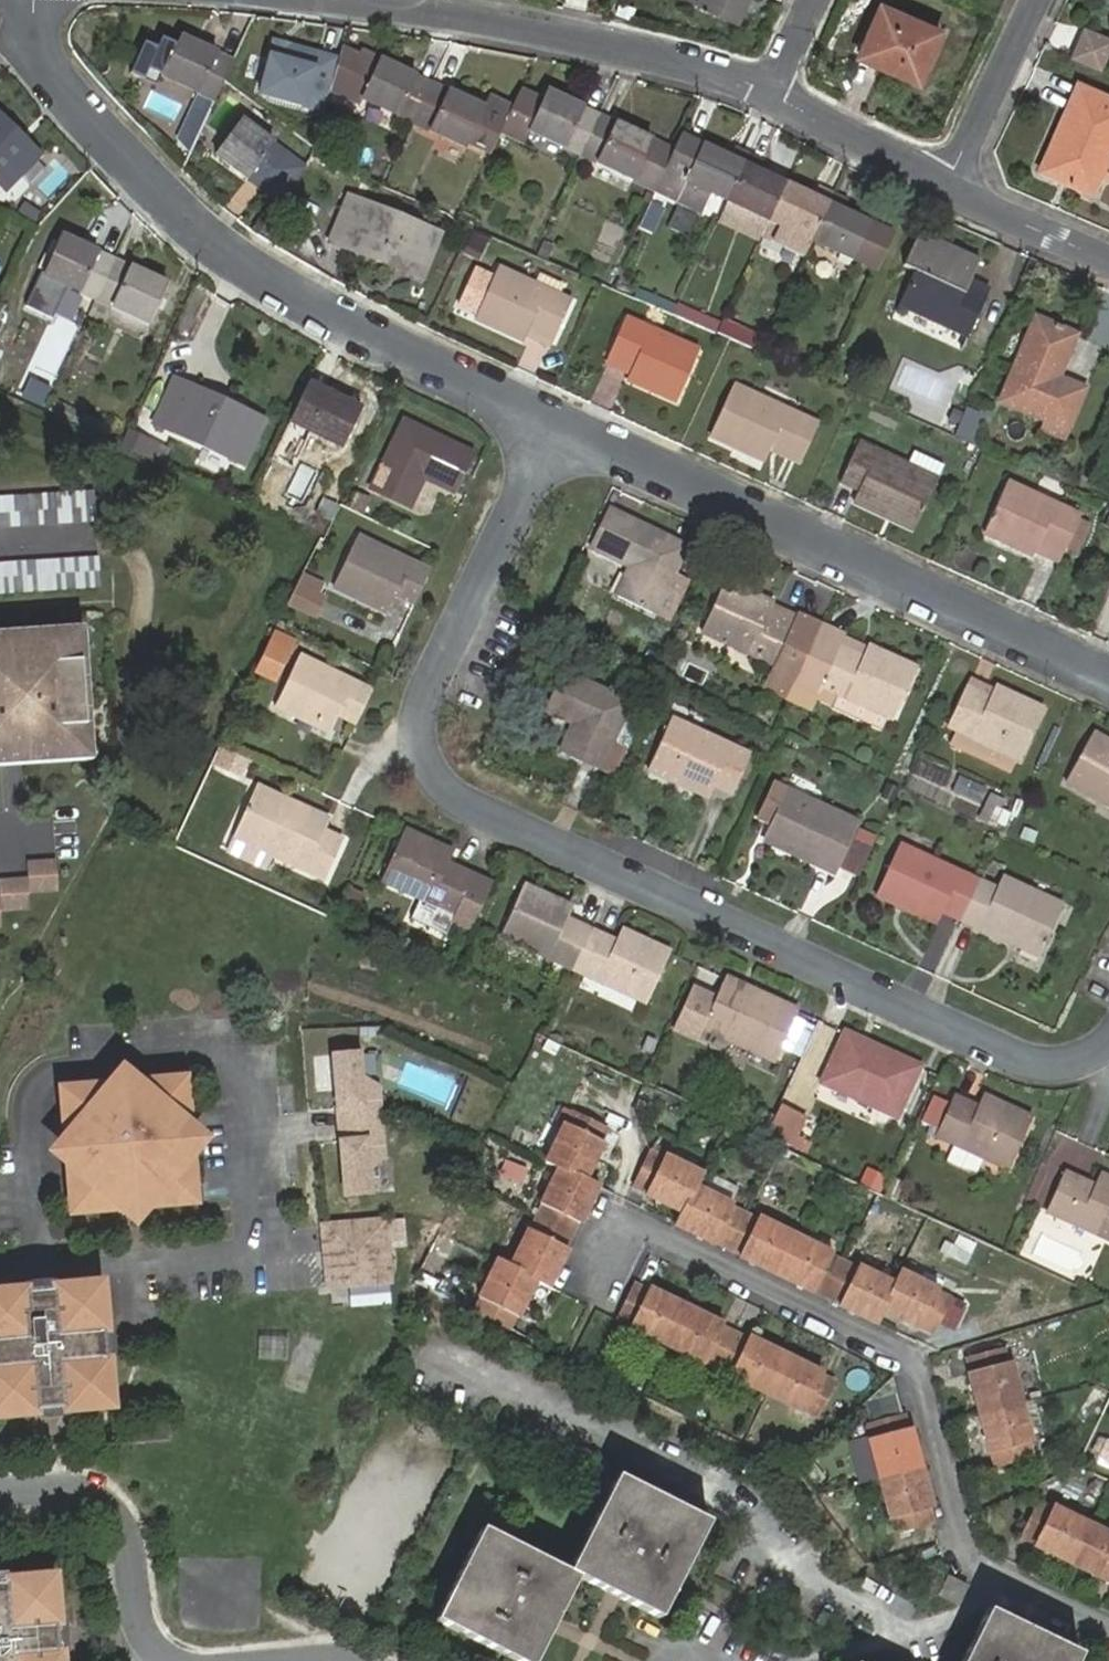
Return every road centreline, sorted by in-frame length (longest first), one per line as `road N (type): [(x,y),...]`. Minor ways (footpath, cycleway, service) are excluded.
road 1 (residential): [(1108,1043),(1062,1064),(1034,1062),(478,808),(443,782),(424,745),(422,709),(557,425)]
road 2 (residential): [(30,0),(40,49),(60,84),(186,214),(260,273),(557,425)]
road 3 (residential): [(1108,1622),(991,1559),(939,1388),(643,1236)]
road 4 (residential): [(557,425),(1108,676)]
road 5 (residential): [(372,0),(660,56),(771,91)]
road 6 (residential): [(166,1660),(136,1616),(125,1519),(102,1495),(0,1491)]
road 7 (residential): [(1039,0),(950,181)]
road 8 (residential): [(771,91),(950,181)]
road 9 (residential): [(950,181),(1108,258)]

